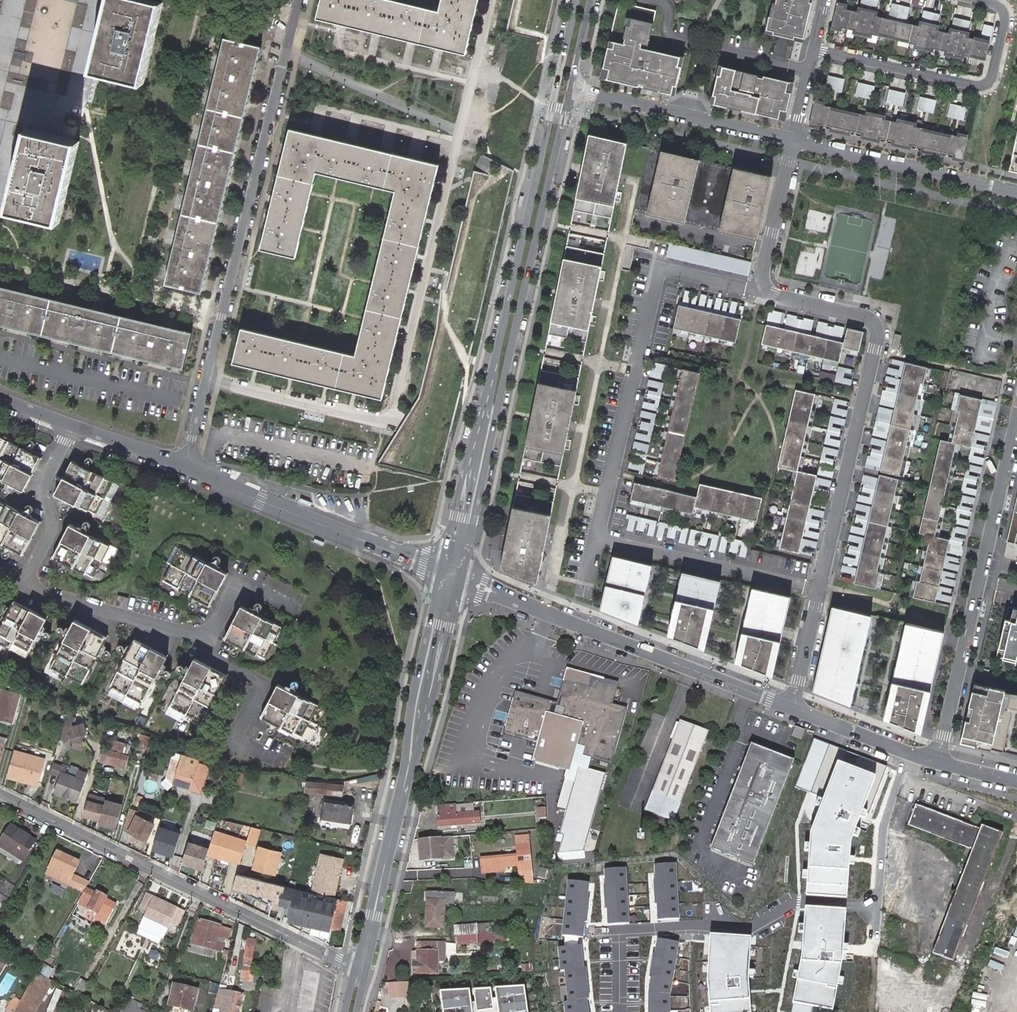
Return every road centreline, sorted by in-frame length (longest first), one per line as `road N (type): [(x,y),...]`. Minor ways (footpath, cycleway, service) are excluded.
road 1 (residential): [(759,290),(679,269),(658,278),(602,536),(819,587)]
road 2 (residential): [(459,132),(382,447),(349,462),(191,431)]
road 3 (secondary): [(462,579),(571,89)]
road 4 (secondary): [(576,0),(473,452)]
road 5 (secondary): [(441,571),(355,968)]
road 6 (residential): [(355,968),(0,796)]
road 7 (residential): [(819,587),(877,330),(861,316),(759,290)]
road 8 (residential): [(284,56),(191,431)]
road 9 (unclassified): [(790,705),(462,579)]
road 10 (residential): [(1016,422),(937,761)]
road 11 (residential): [(180,470),(441,571)]
road 12 (residential): [(816,47),(987,84),(1007,17),(987,0)]
road 13 (secondary): [(366,971),(429,717)]
road 14 (residential): [(571,89),(795,139)]
road 15 (residential): [(795,139),(1016,193)]
road 16 (residential): [(17,586),(204,645)]
road 17 (residential): [(459,132),(284,56)]
road 18 (residential): [(811,70),(674,40),(664,0)]
road 19 (residential): [(204,645),(265,683),(236,739),(274,760)]
road 20 (residential): [(17,586),(48,527),(37,496),(65,424)]
road 21 (residential): [(0,358),(171,399)]
road 22 (unclassified): [(937,761),(790,705)]
road 23 (residential): [(759,290),(795,139)]
road 24 (unclassified): [(429,717),(424,693),(446,590),(441,571)]
road 25 (secondary): [(429,717),(462,579)]
road 26 (residential): [(204,645),(236,580),(294,611)]
road 27 (residential): [(493,0),(459,132)]
road 28 (unclassified): [(473,452),(462,579)]
road 29 (residential): [(65,424),(180,470)]
road 30 (secondary): [(473,452),(441,571)]
road 31 (residential): [(790,705),(819,587)]

